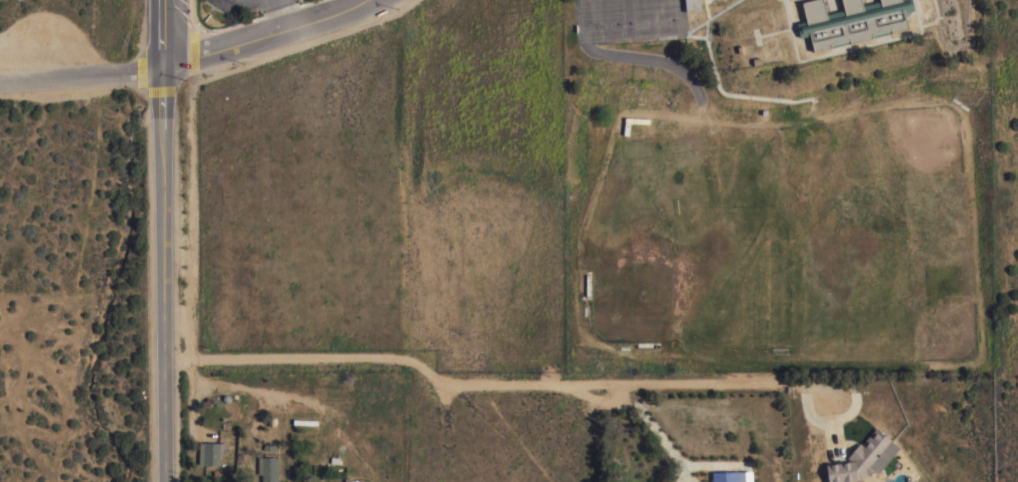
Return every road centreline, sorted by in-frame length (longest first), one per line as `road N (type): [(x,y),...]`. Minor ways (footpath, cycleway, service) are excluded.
road 1 (residential): [(165,357),(399,359),(461,385),(845,384)]
road 2 (secondary): [(169,481),(173,0)]
road 3 (residential): [(368,0),(174,61)]
road 4 (residential): [(174,61),(0,79)]

